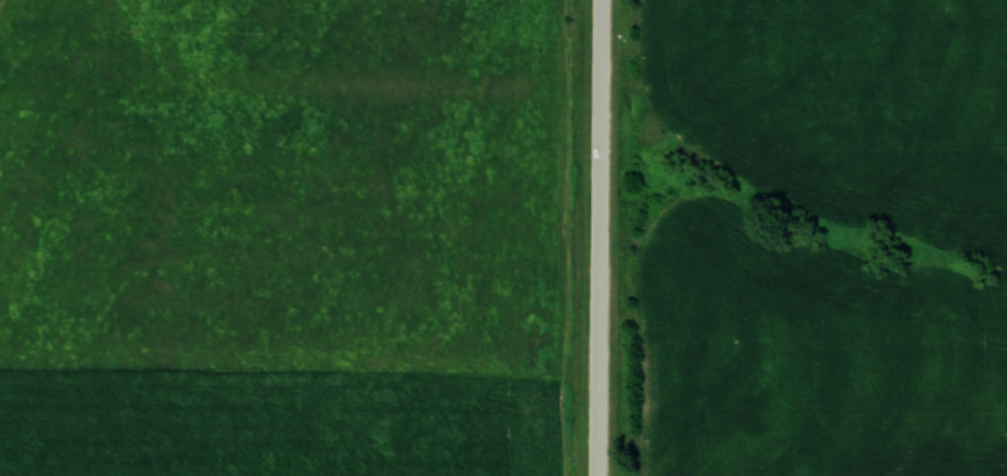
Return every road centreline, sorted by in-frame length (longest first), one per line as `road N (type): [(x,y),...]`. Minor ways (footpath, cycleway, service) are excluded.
road 1 (tertiary): [(596,475),(599,90)]

